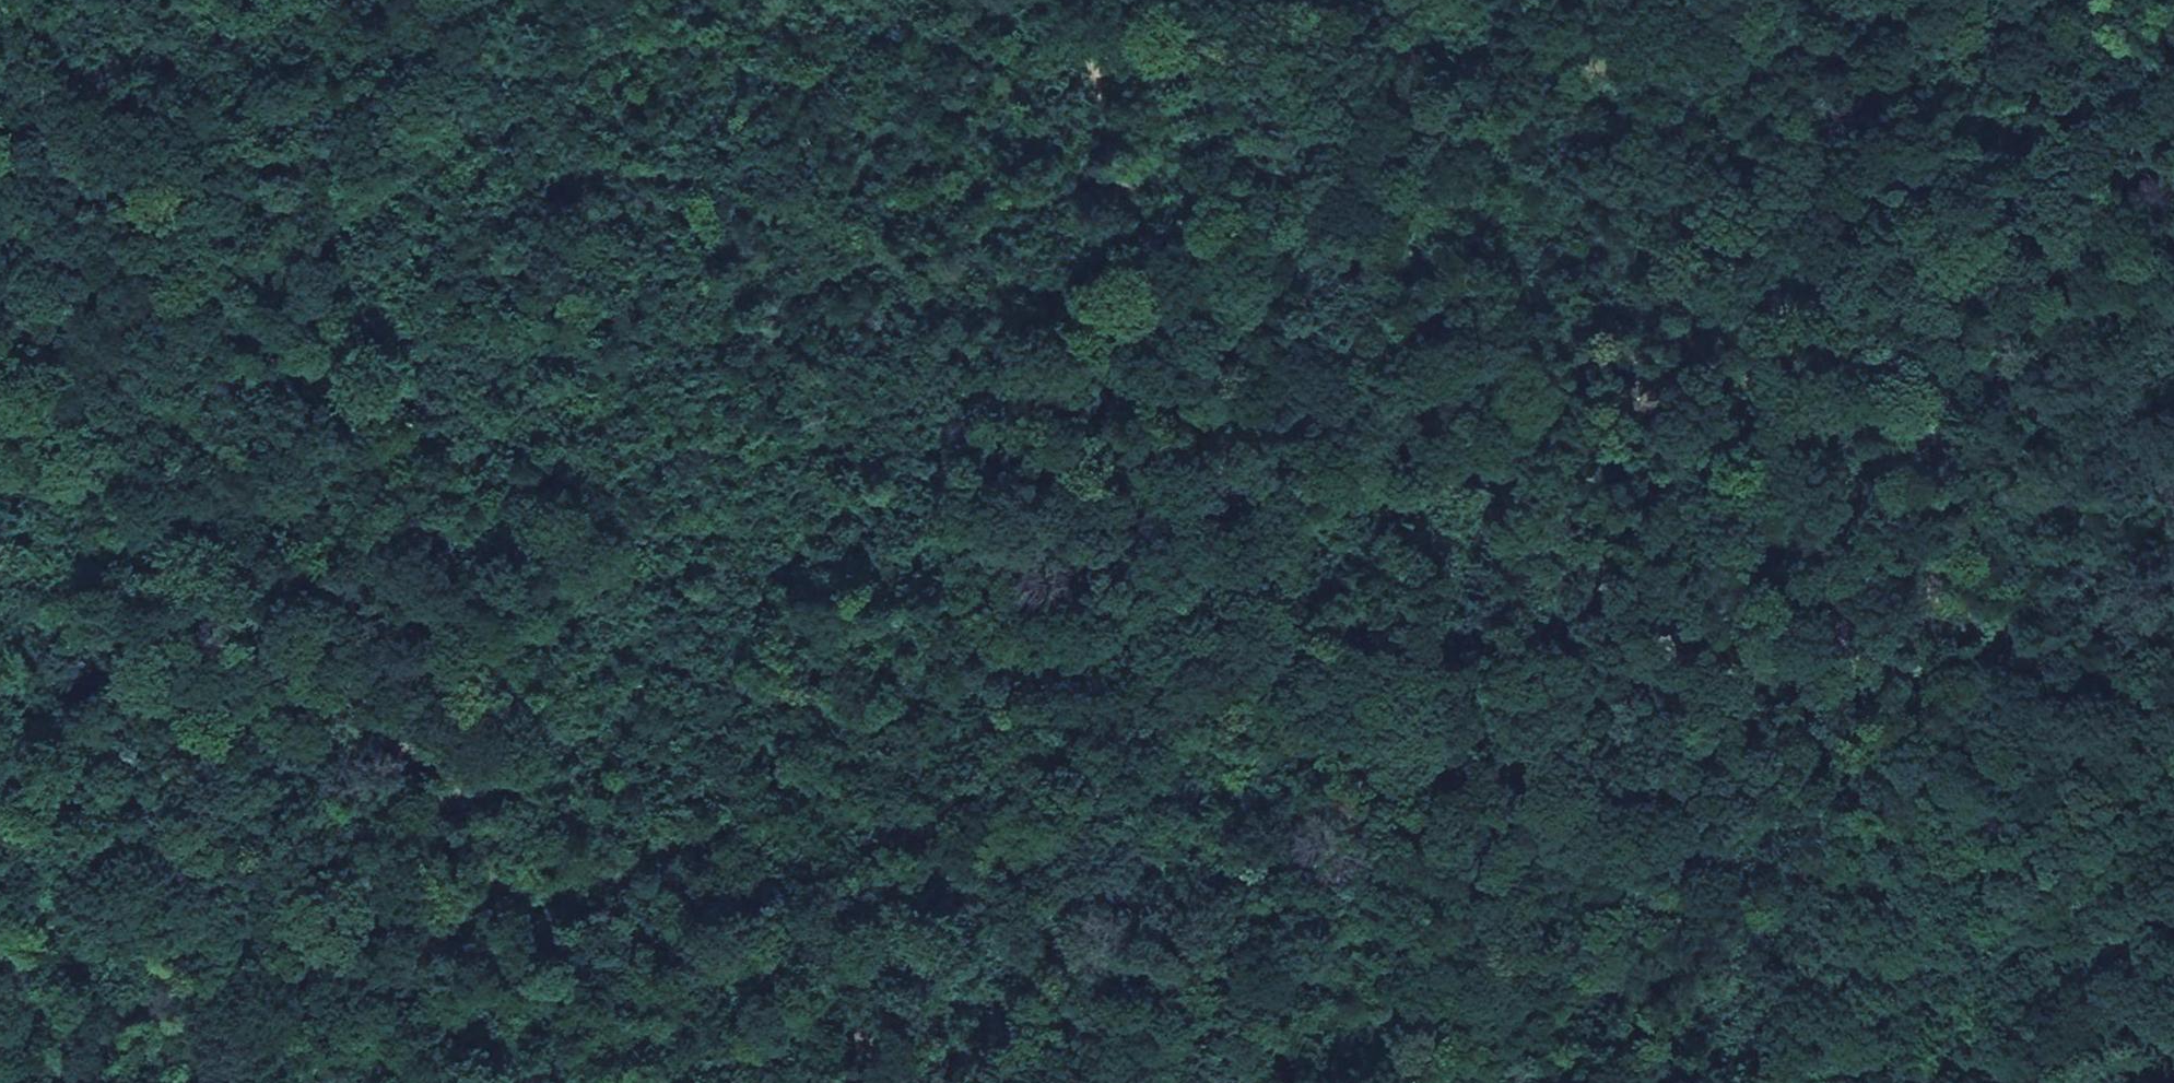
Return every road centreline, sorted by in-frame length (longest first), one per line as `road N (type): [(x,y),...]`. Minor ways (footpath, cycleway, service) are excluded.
road 1 (track): [(0,53),(385,712),(643,1082)]
road 2 (track): [(1433,1082),(1420,1011),(1359,846),(1249,661),(1096,0)]

